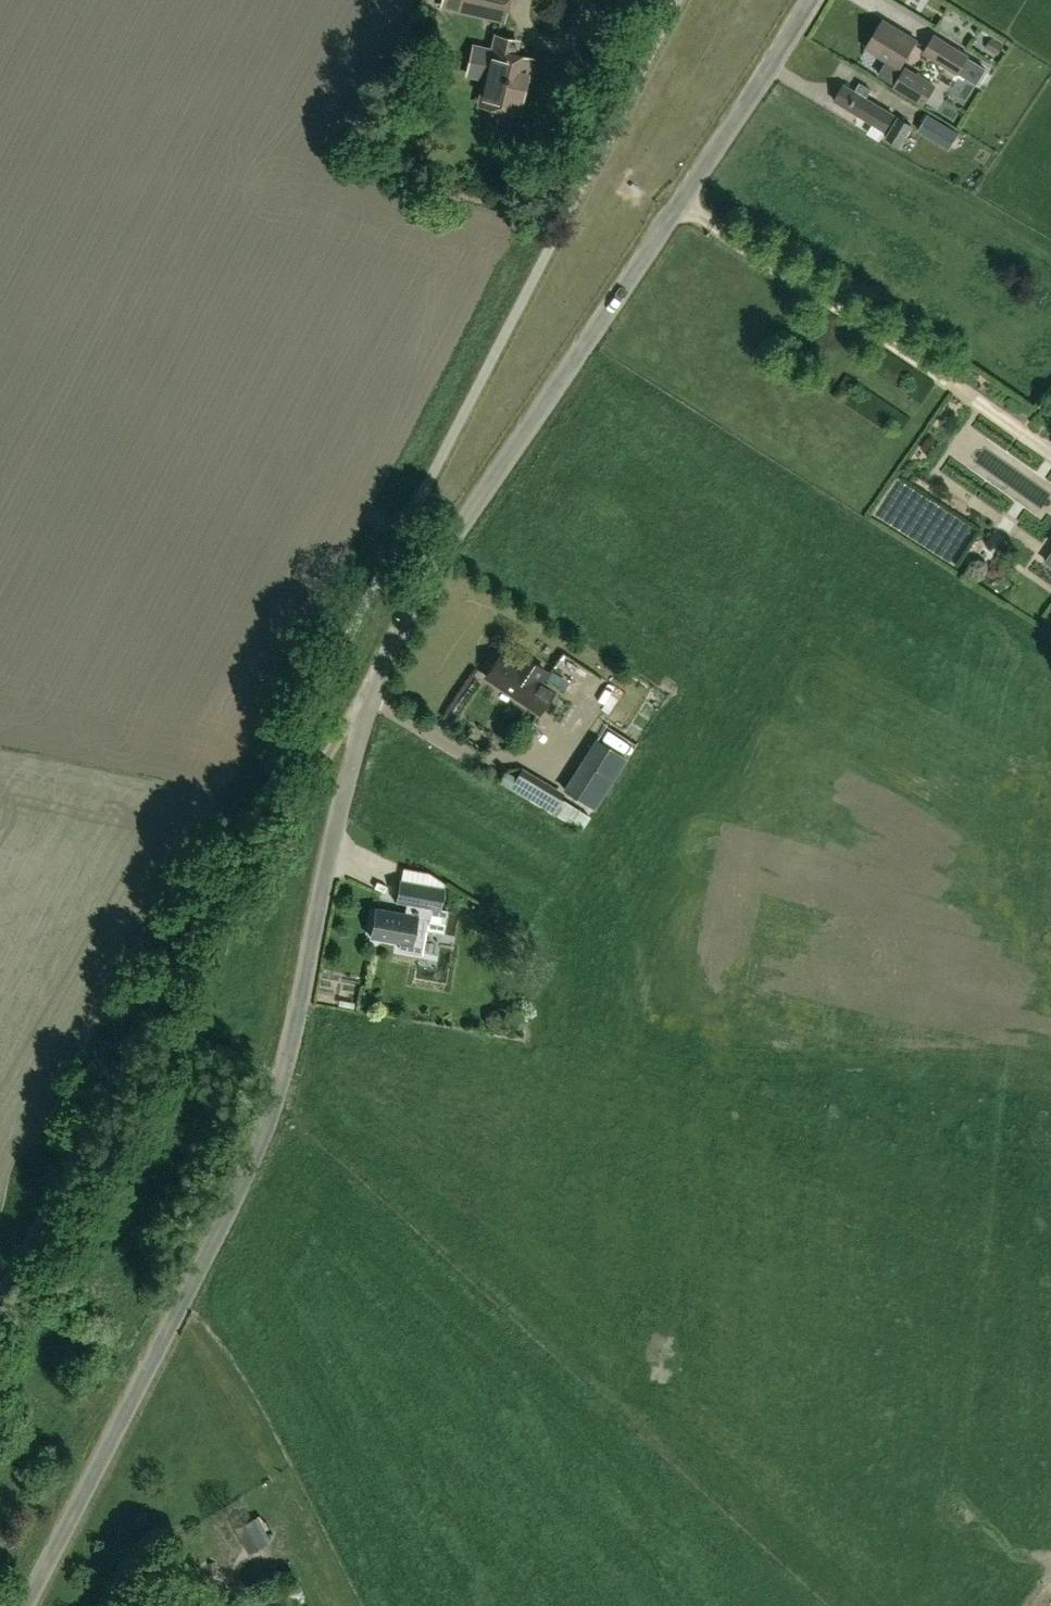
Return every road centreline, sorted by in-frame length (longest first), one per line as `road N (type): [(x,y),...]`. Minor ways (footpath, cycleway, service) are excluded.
road 1 (unclassified): [(23,1605),(256,1137),(284,1059),(354,732),(400,627),(808,0)]

